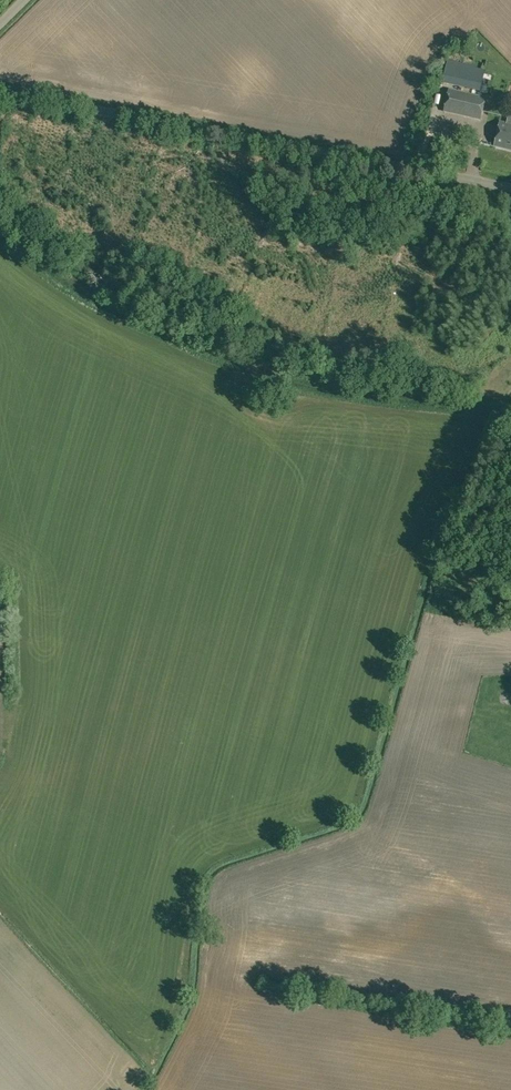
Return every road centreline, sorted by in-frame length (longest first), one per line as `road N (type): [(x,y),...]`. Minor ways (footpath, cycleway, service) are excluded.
road 1 (unclassified): [(510,188),(0,92)]

